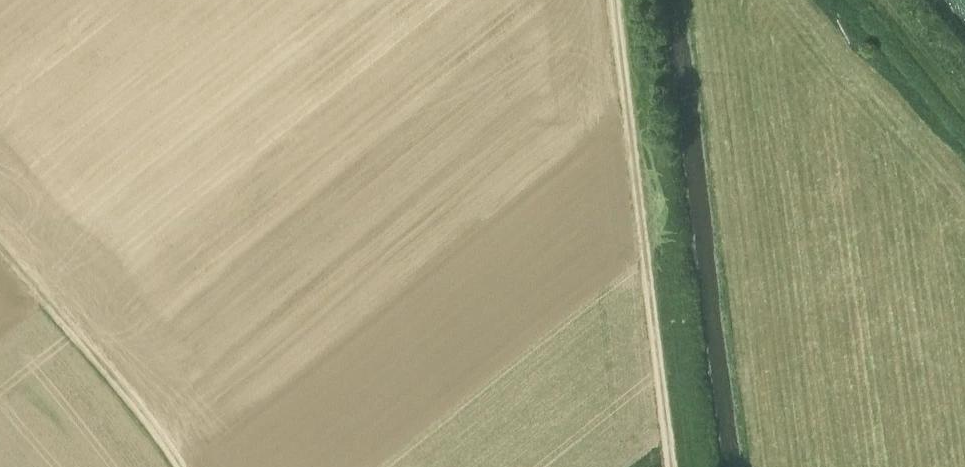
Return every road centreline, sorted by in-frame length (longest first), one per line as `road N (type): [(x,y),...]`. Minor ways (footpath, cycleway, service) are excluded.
road 1 (track): [(624,0),(679,466)]
road 2 (track): [(190,466),(0,243)]

